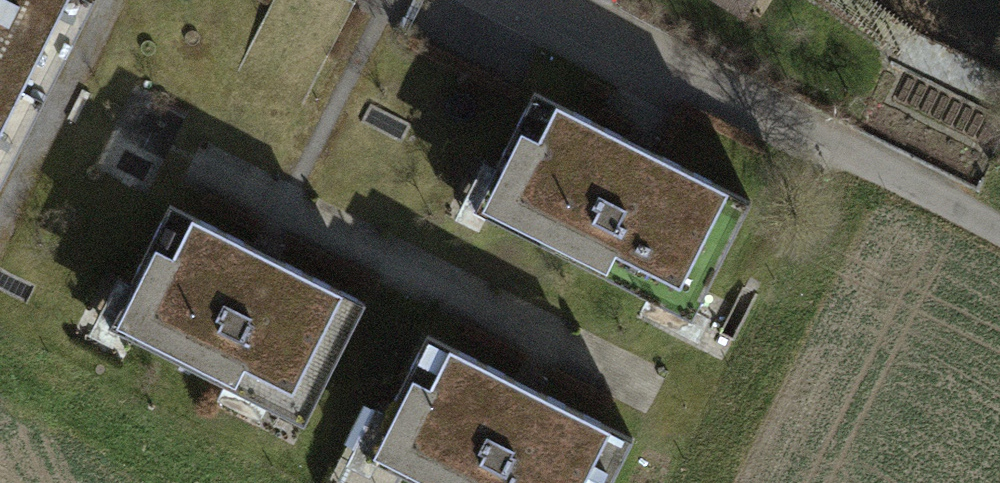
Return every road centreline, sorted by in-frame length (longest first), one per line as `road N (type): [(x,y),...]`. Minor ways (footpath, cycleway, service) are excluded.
road 1 (residential): [(540,0),(850,161)]
road 2 (track): [(999,235),(850,161)]

